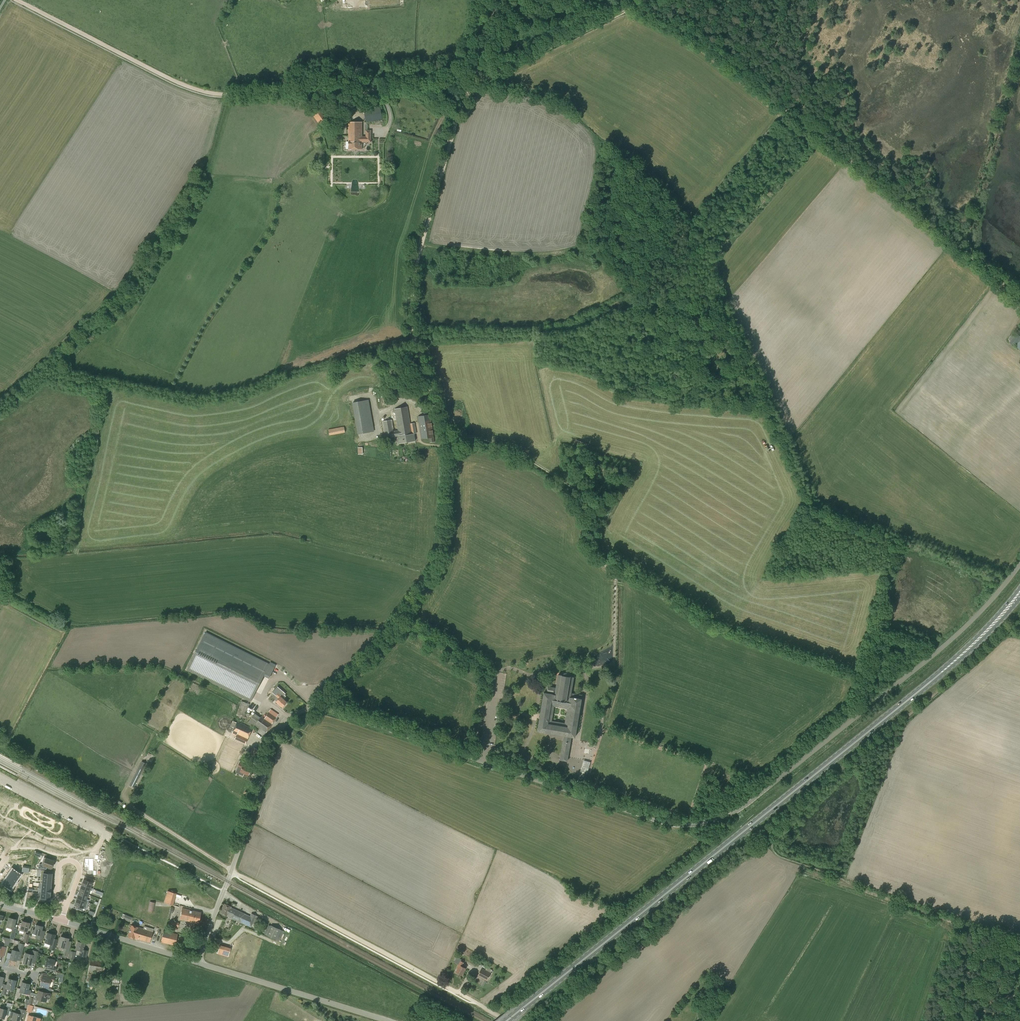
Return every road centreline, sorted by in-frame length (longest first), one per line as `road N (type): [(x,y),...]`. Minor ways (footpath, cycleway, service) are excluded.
road 1 (unclassified): [(311,703),(670,823),(715,820),(935,654),(1019,564)]
road 2 (primary): [(506,1020),(936,676),(1019,591)]
road 3 (track): [(589,0),(633,6),(687,31),(1019,296)]
road 4 (track): [(125,799),(231,871),(476,1003)]
road 5 (unclassified): [(311,703),(381,644),(419,598),(438,558),(444,452),(432,397)]
road 6 (track): [(475,82),(458,114),(413,287),(414,333),(432,397)]
road 7 (unclassified): [(197,963),(277,730),(311,703)]
road 8 (unclassified): [(233,94),(347,94),(475,82)]
road 9 (track): [(16,0),(177,82),(233,94)]
road 10 (track): [(443,443),(469,435),(544,469),(597,519),(608,558)]
road 11 (unclassified): [(386,1020),(197,963)]
road 12 (track): [(475,82),(639,0)]
road 13 (unclassified): [(197,963),(61,921)]

